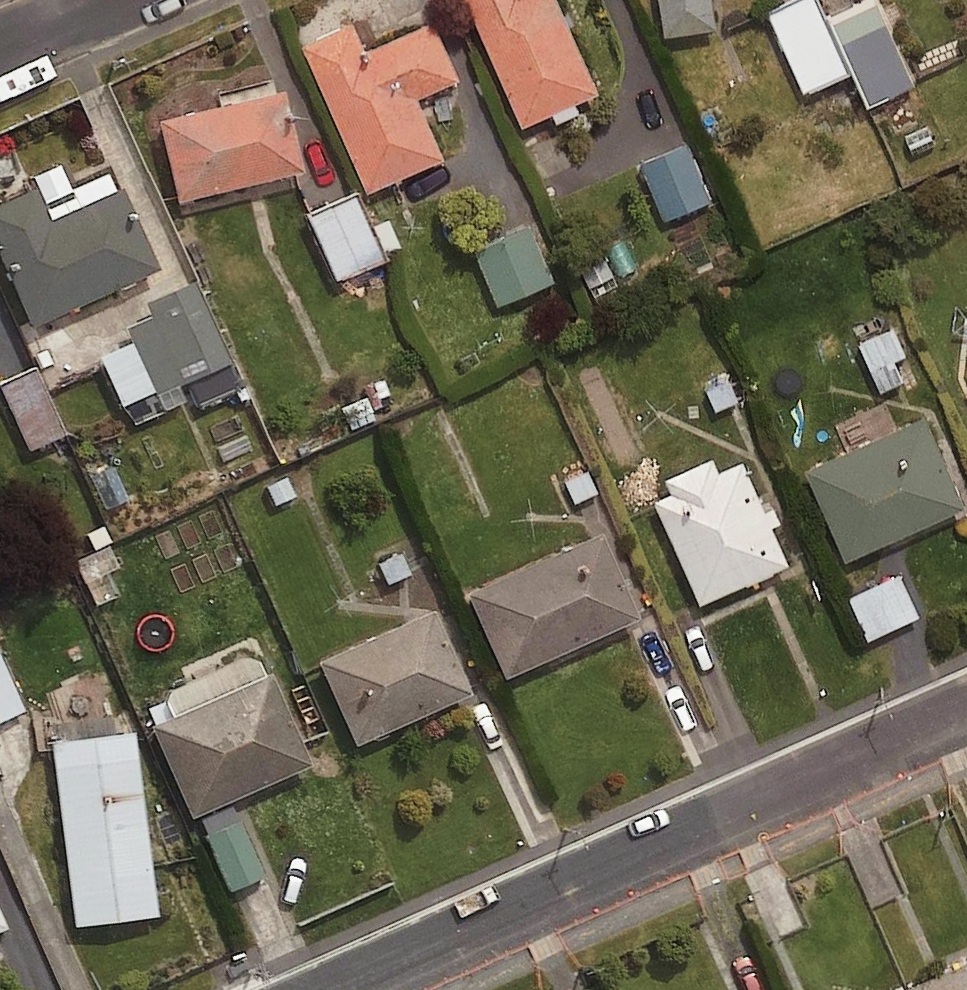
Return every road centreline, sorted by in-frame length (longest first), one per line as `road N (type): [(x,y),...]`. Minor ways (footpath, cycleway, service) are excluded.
road 1 (residential): [(966,712),(348,989)]

